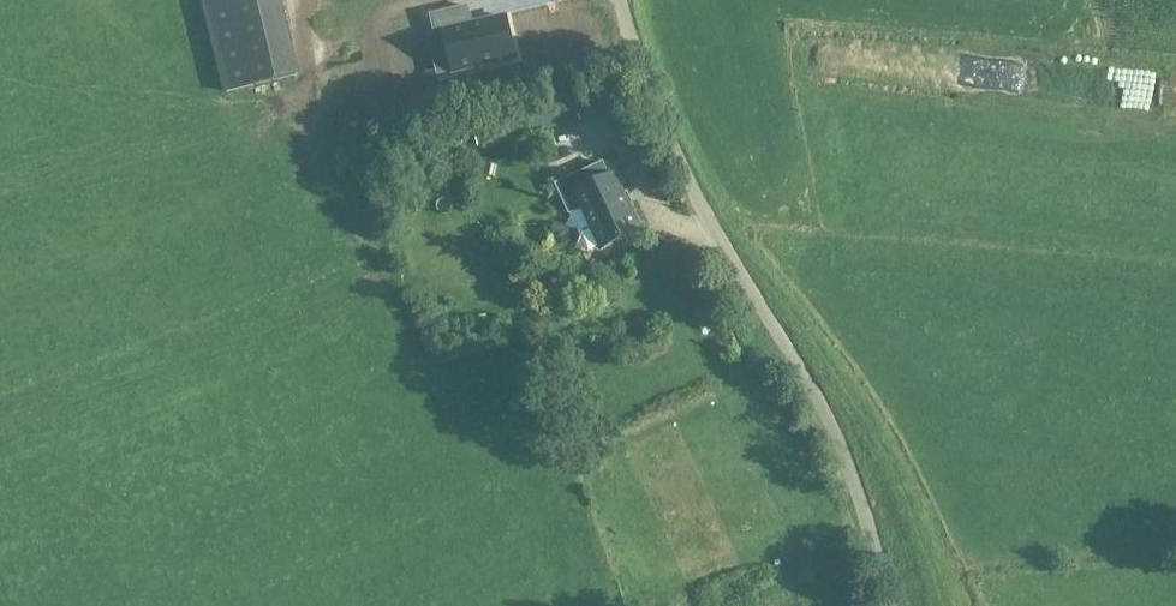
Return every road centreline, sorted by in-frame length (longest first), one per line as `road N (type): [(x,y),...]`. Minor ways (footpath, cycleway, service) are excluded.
road 1 (unclassified): [(890,605),(831,420),(671,141),(622,0)]
road 2 (residential): [(257,605),(562,490),(624,605)]

